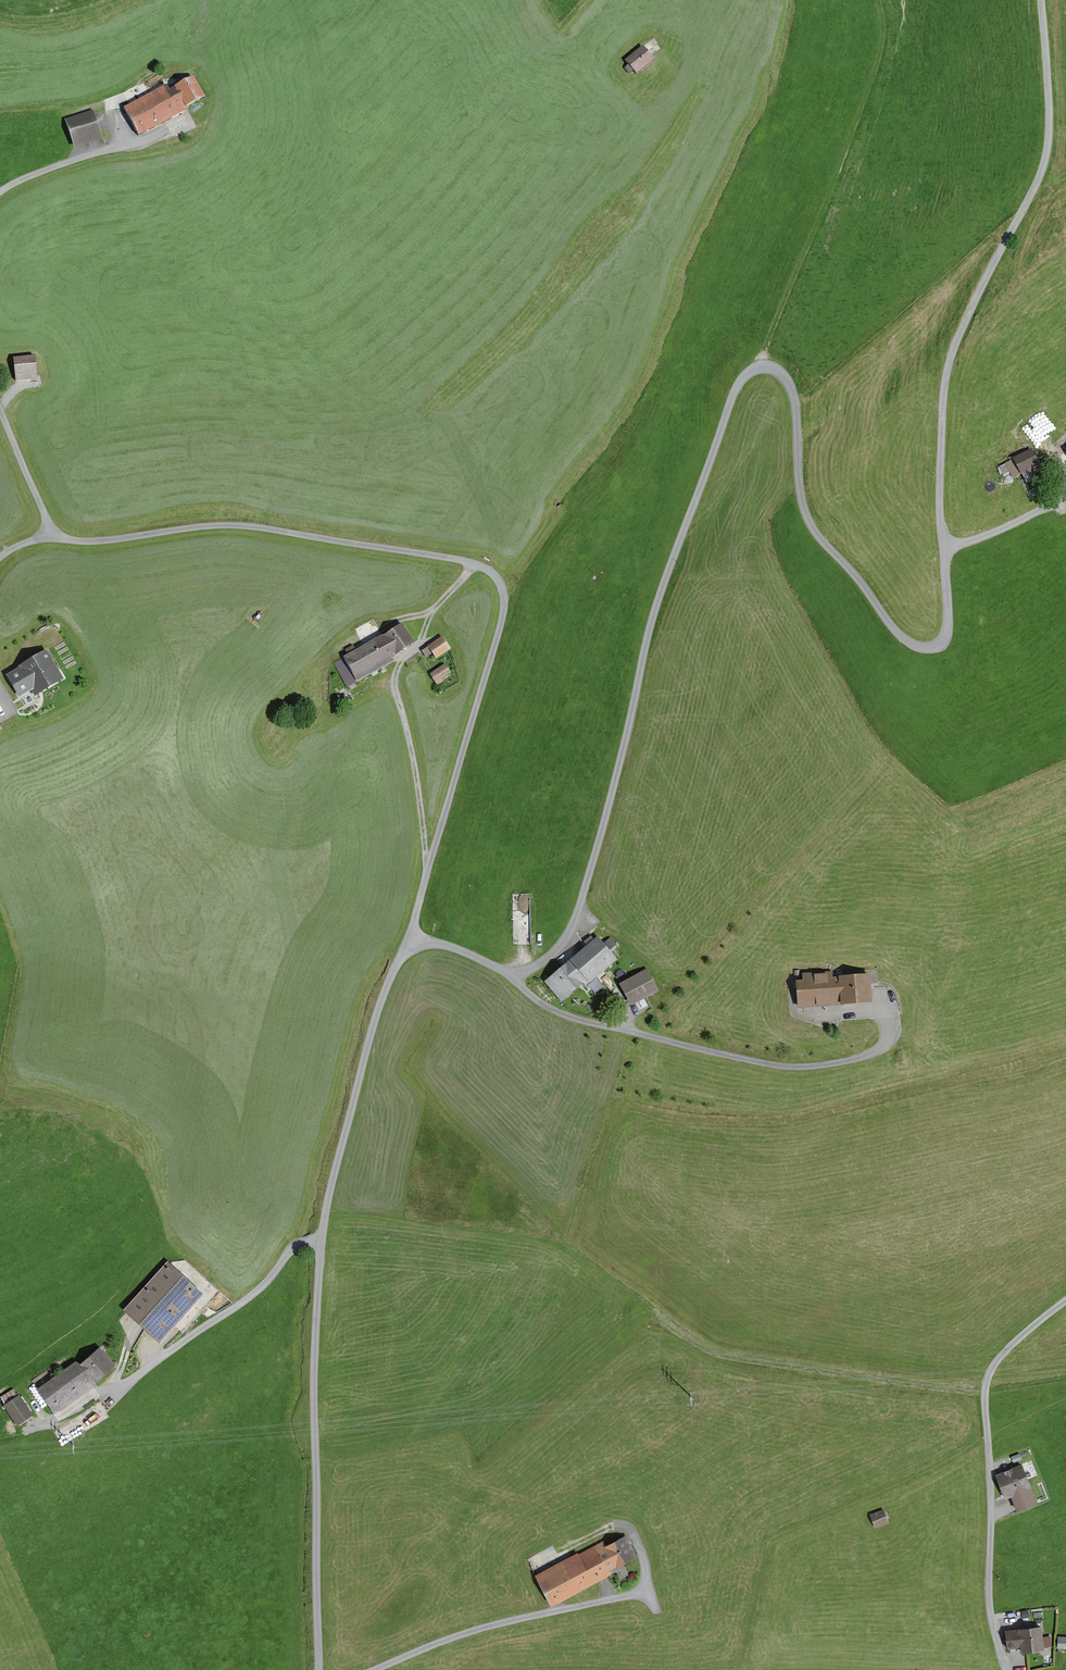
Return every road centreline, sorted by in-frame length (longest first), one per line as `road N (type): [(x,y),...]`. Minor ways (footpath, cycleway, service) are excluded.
road 1 (unclassified): [(318,1669),(321,1238),(374,1020),(396,968),(416,948),(448,946),(505,972),(529,970),(567,938),(665,591),(734,397),(749,377),(769,368),(788,377),(798,404),(808,521),(908,644),(929,649),(944,640),(944,382),(957,337),(1040,182),(1050,100),(1042,0)]
road 2 (track): [(321,1238),(297,1245),(256,1294),(109,1396)]
road 3 (track): [(429,874),(417,776),(392,684)]
road 4 (track): [(66,541),(48,525),(0,407)]
road 5 (track): [(942,550),(1000,530),(1065,492)]
road 6 (track): [(0,194),(117,150)]

